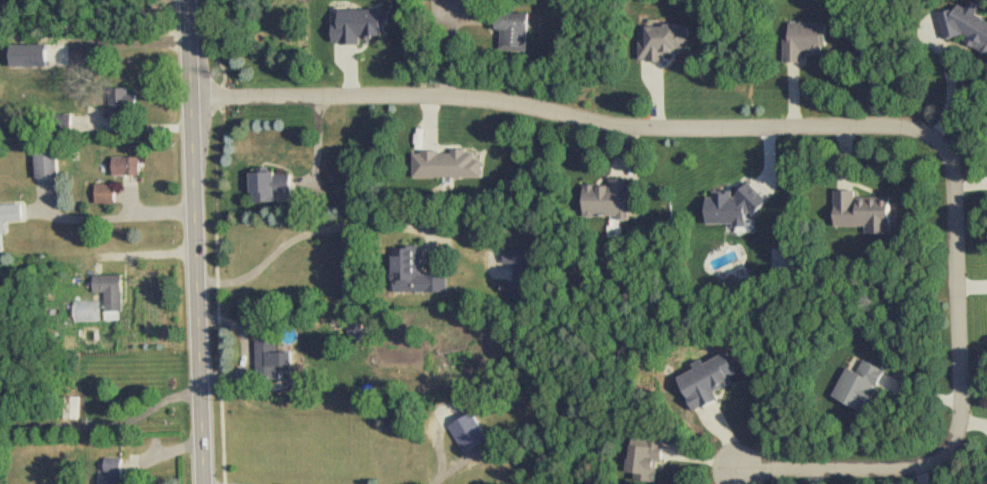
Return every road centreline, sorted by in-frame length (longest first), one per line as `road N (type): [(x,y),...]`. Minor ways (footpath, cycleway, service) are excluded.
road 1 (residential): [(197,101),(322,90),(417,93),(681,129),(898,124),(943,143)]
road 2 (tertiary): [(194,0),(207,483)]
road 3 (residential): [(943,143),(955,165),(963,409),(956,436),(936,457)]
road 4 (residential): [(936,457),(742,468)]

